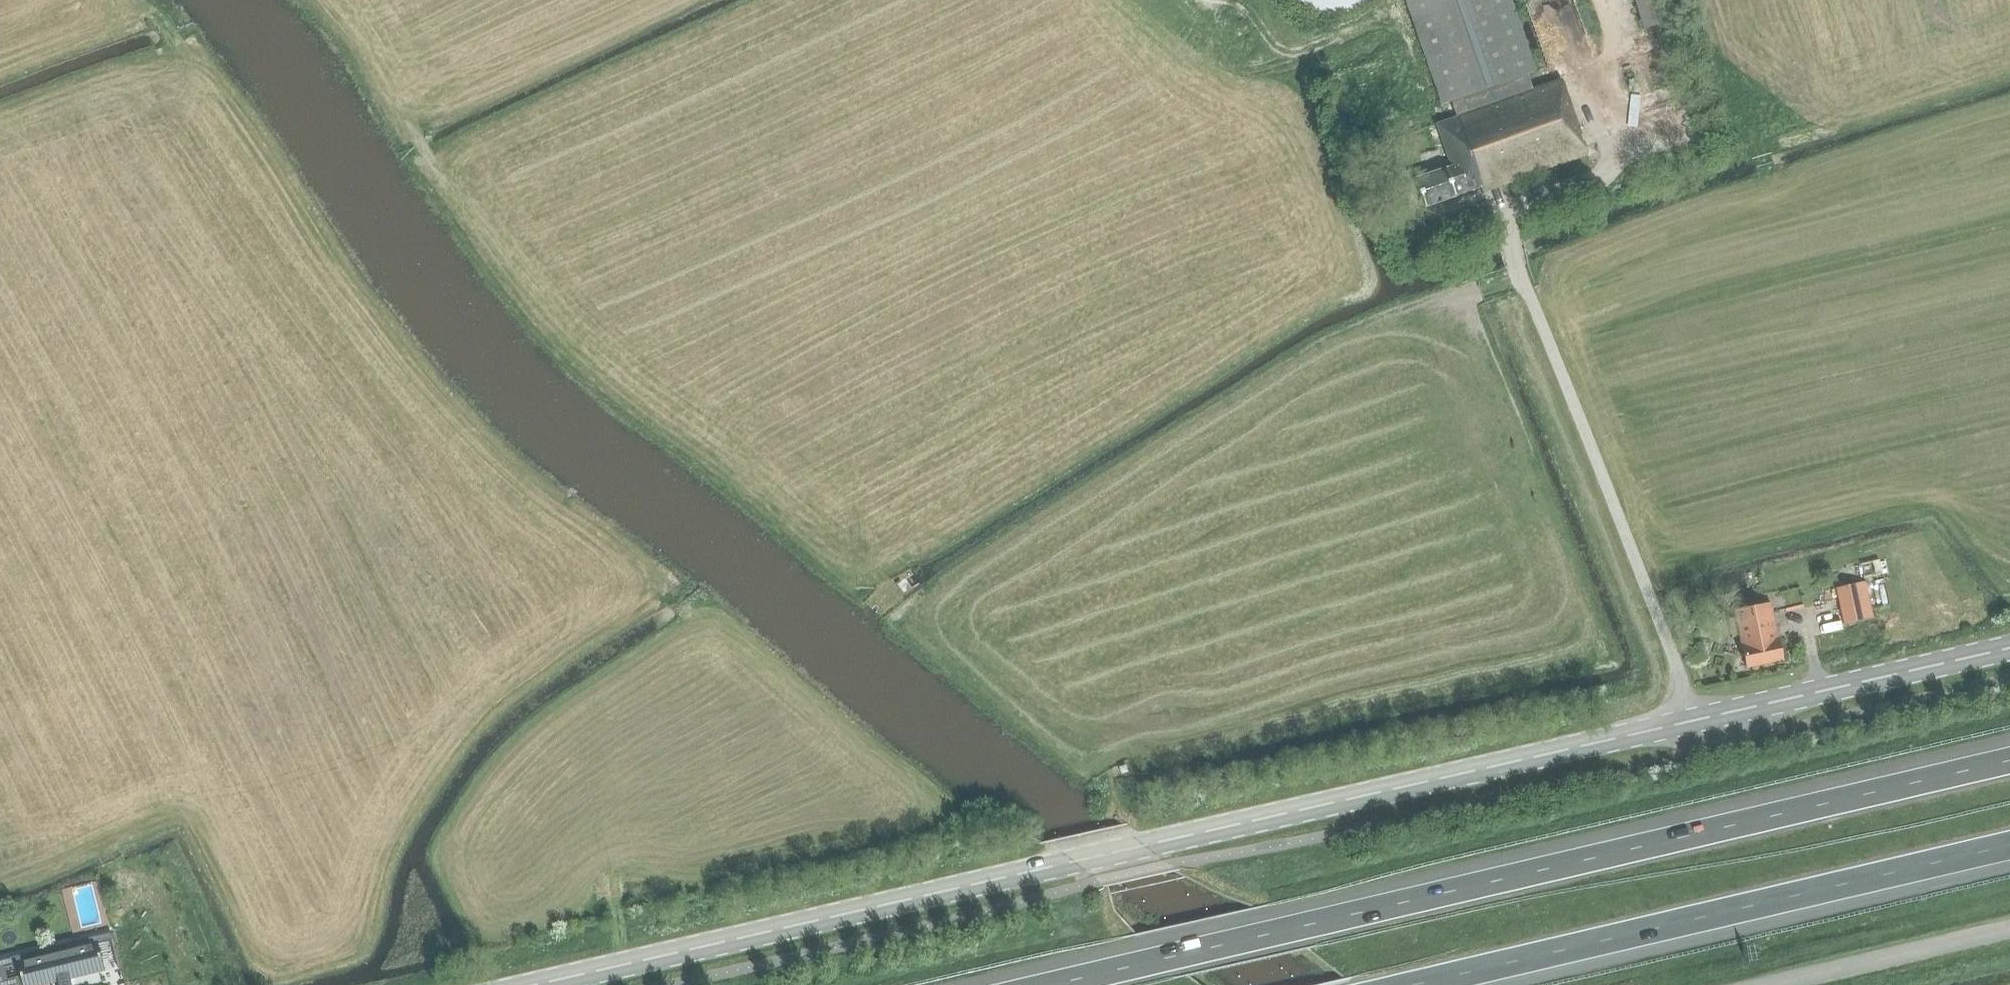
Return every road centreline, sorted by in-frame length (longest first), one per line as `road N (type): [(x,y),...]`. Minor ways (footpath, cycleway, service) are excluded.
road 1 (tertiary): [(534,984),(2009,652)]
road 2 (motorway): [(2009,763),(1053,984)]
road 3 (motorway): [(1417,984),(2009,847)]
road 4 (unclassified): [(1770,984),(2009,929)]

